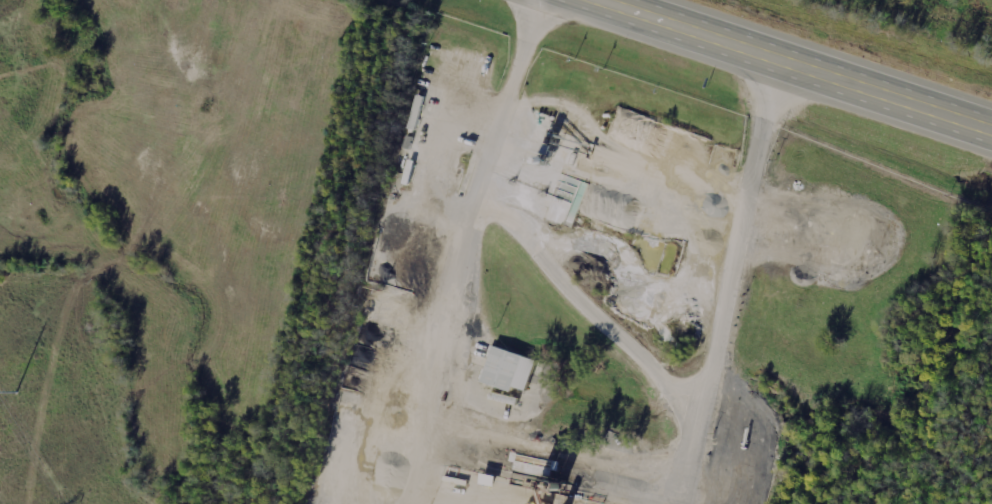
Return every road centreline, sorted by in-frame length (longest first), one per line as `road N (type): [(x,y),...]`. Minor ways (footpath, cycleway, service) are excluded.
road 1 (trunk): [(991,129),(601,0)]

